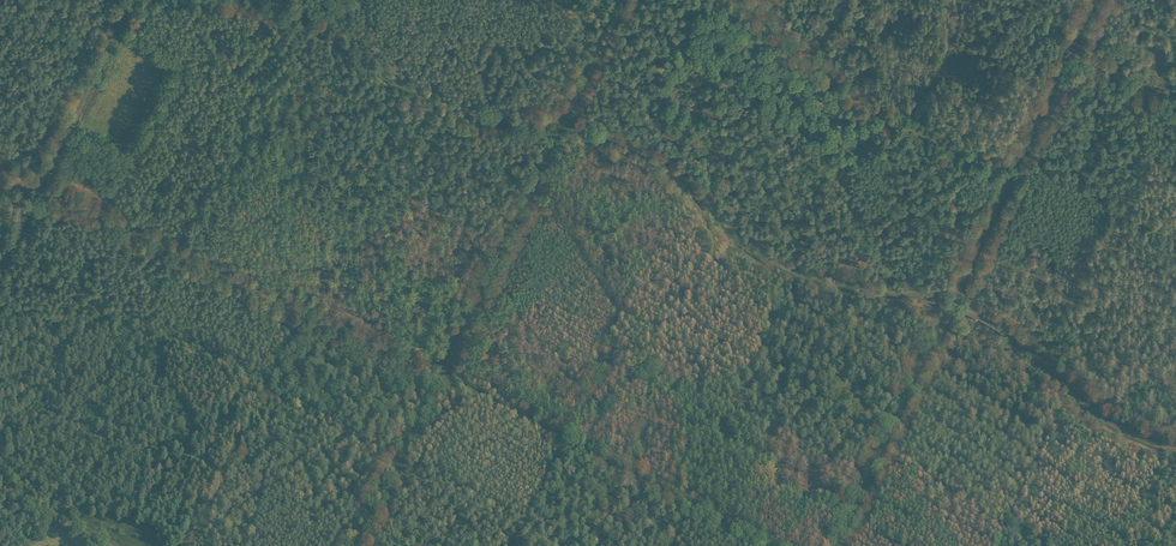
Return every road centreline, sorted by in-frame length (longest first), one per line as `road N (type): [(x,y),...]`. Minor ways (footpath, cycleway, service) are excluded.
road 1 (track): [(1175,452),(1092,414),(1034,348),(994,322),(916,293),(822,281),(773,265),(643,151),(562,126)]
road 2 (track): [(1175,102),(1072,57),(1015,169),(864,102),(743,0)]
road 3 (track): [(562,126),(416,95),(292,12),(251,0)]
road 4 (track): [(562,126),(441,371)]
road 5 (track): [(132,0),(41,183)]
road 6 (track): [(41,183),(176,245)]
road 7 (track): [(621,0),(562,126)]
road 8 (track): [(114,545),(0,483)]

